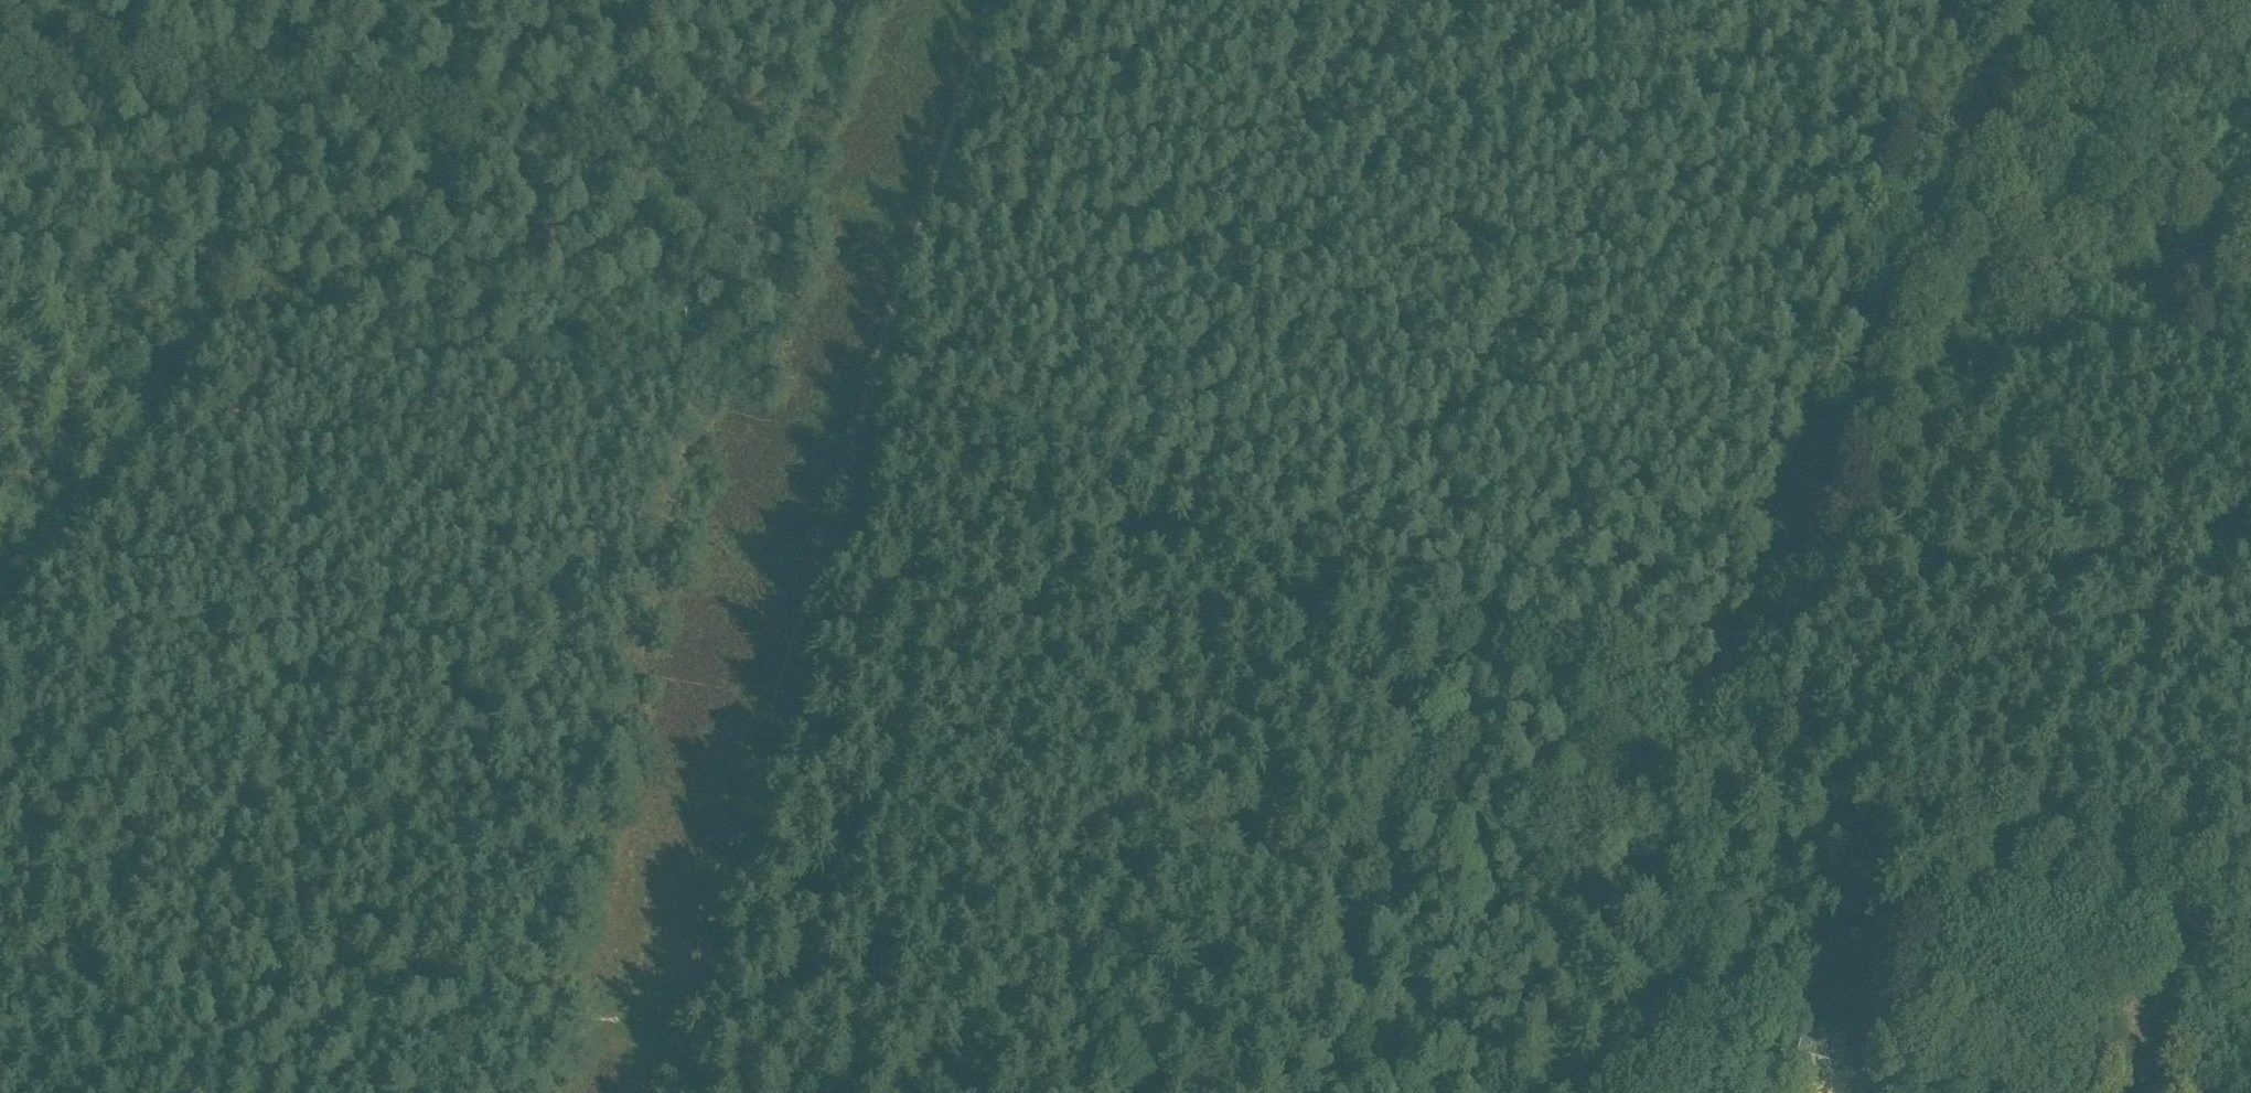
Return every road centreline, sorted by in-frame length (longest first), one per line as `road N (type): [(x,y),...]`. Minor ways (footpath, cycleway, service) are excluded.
road 1 (track): [(1271,1092),(1441,603),(1728,664),(1967,0)]
road 2 (track): [(663,1017),(967,0)]
road 3 (track): [(0,973),(663,1017)]

